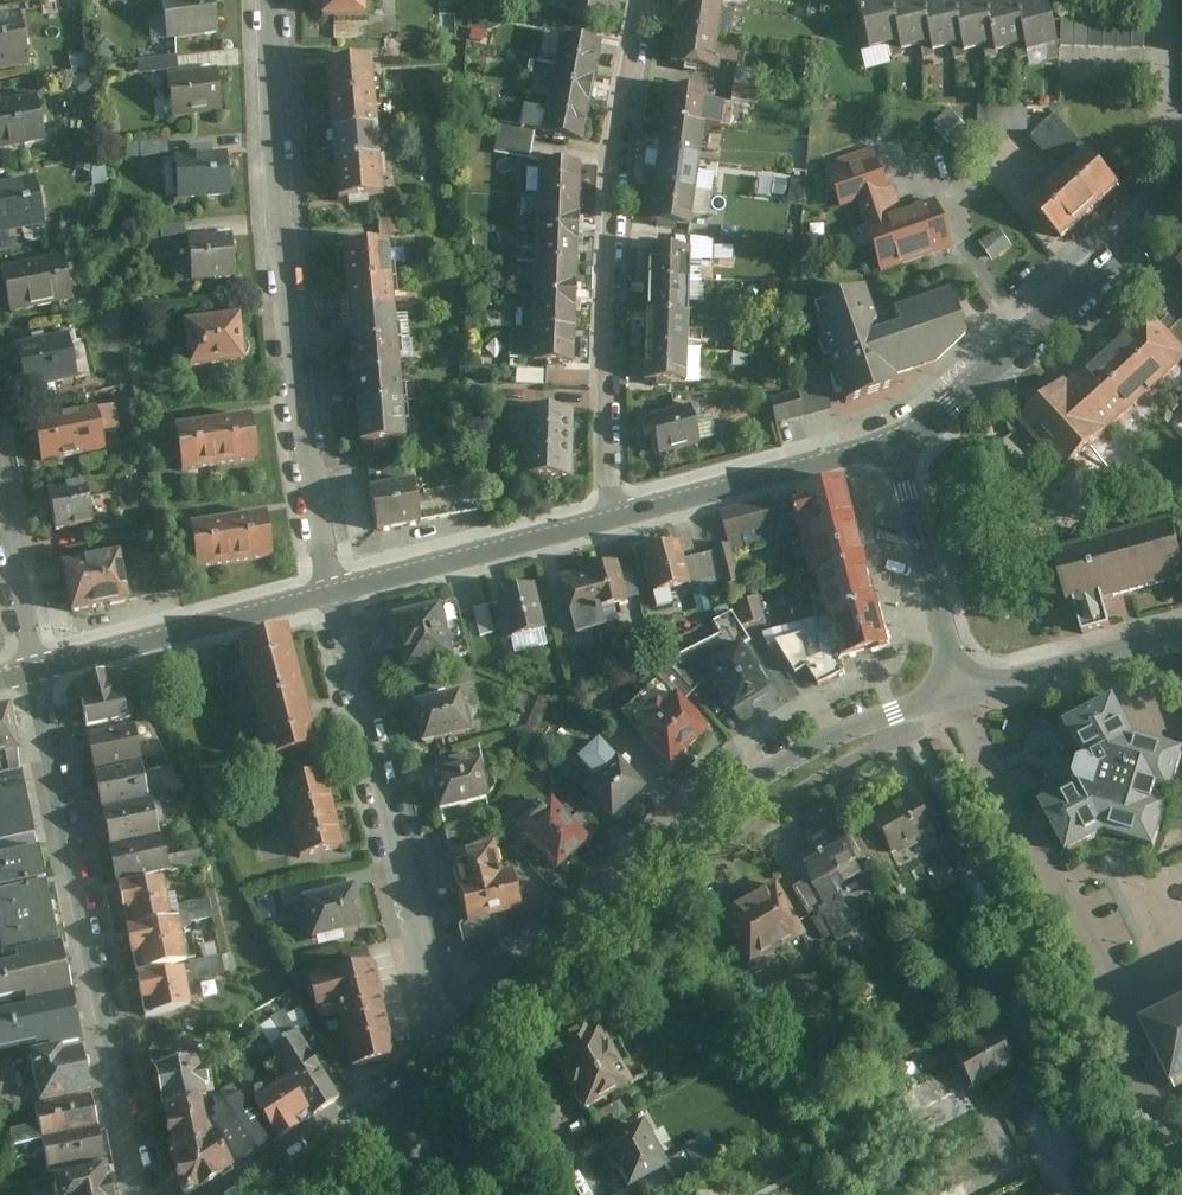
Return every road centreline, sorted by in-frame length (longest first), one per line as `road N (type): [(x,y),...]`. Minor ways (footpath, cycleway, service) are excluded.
road 1 (residential): [(472,1042),(756,779),(837,734),(960,691)]
road 2 (residential): [(272,0),(285,276),(333,593)]
road 3 (residential): [(145,1194),(34,666)]
road 4 (residential): [(608,513),(613,228),(643,0)]
road 5 (residential): [(333,593),(429,999),(472,1042)]
road 6 (residential): [(895,444),(954,410),(1181,191)]
road 7 (residential): [(333,593),(34,666)]
road 8 (residential): [(895,444),(608,513)]
road 9 (residential): [(608,513),(333,593)]
road 10 (residential): [(255,1194),(472,1042)]
road 11 (residential): [(960,691),(895,444)]
road 12 (residential): [(960,691),(1181,631)]
road 13 (residential): [(472,1042),(500,1065),(575,1194)]
road 14 (residential): [(34,666),(0,497)]
road 15 (residential): [(1165,0),(1166,98),(1181,133)]

